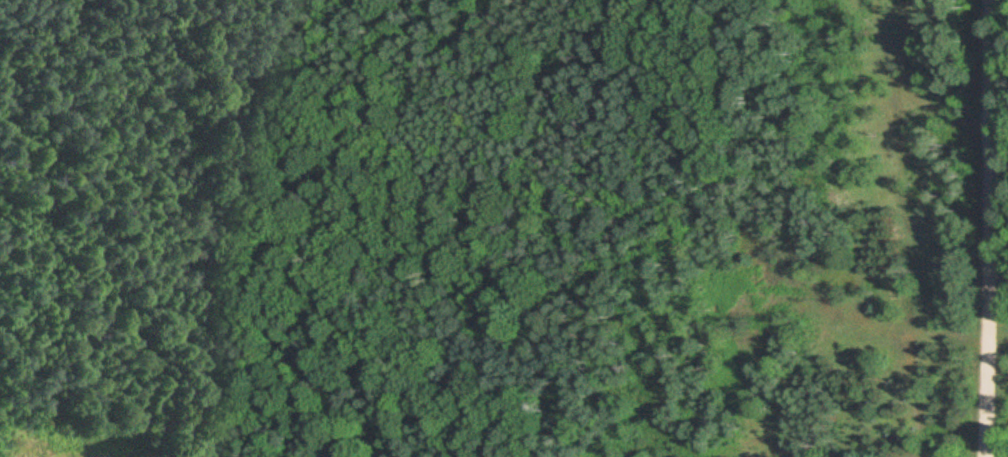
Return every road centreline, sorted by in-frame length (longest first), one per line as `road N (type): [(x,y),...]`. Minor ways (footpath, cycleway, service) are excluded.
road 1 (residential): [(983,456),(990,0)]

